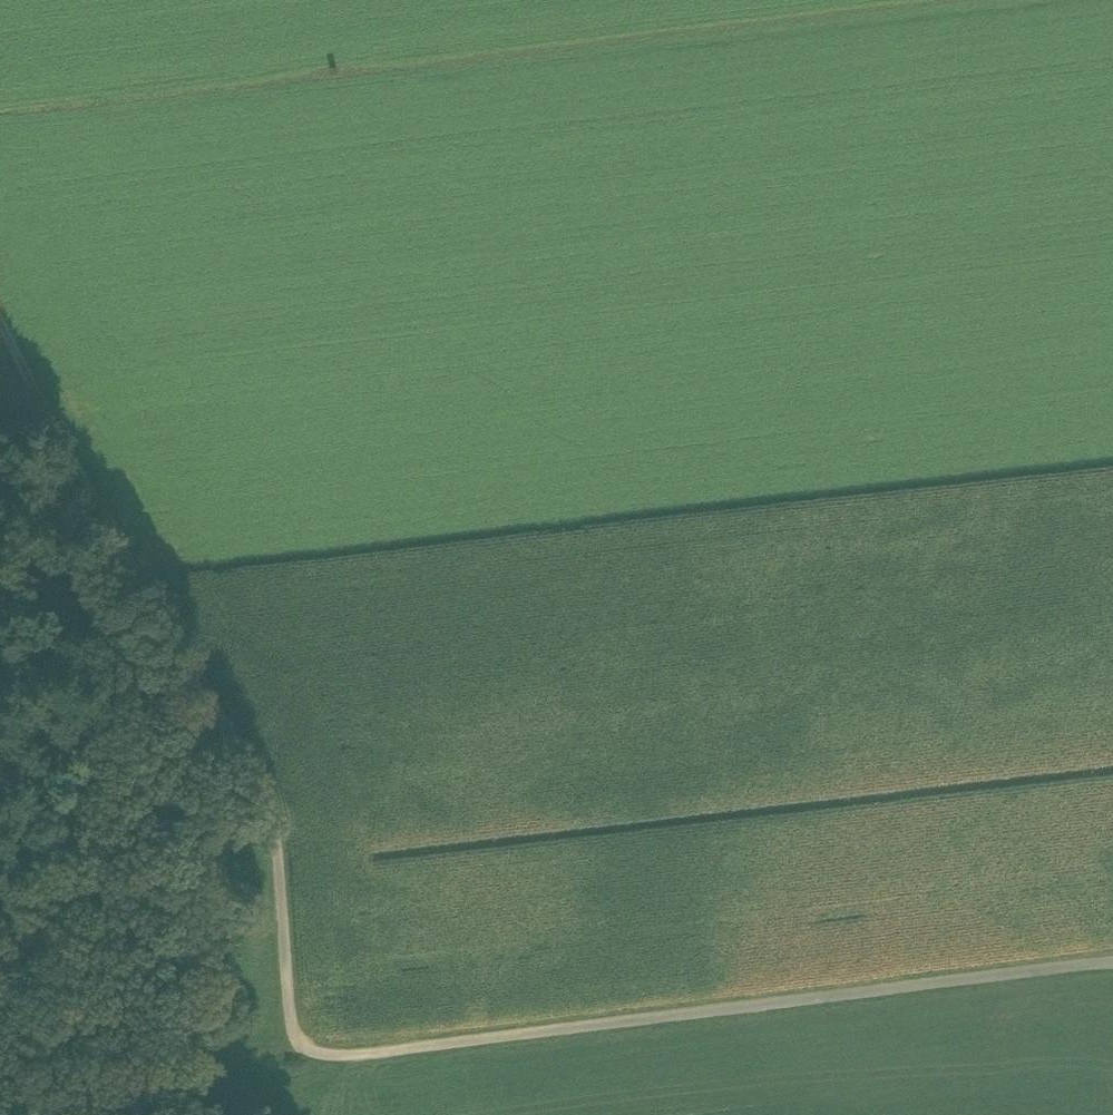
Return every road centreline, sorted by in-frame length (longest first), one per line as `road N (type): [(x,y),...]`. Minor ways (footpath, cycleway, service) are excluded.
road 1 (unclassified): [(279,821),(292,1038),(332,1057),(1112,961)]
road 2 (track): [(0,322),(279,821)]

